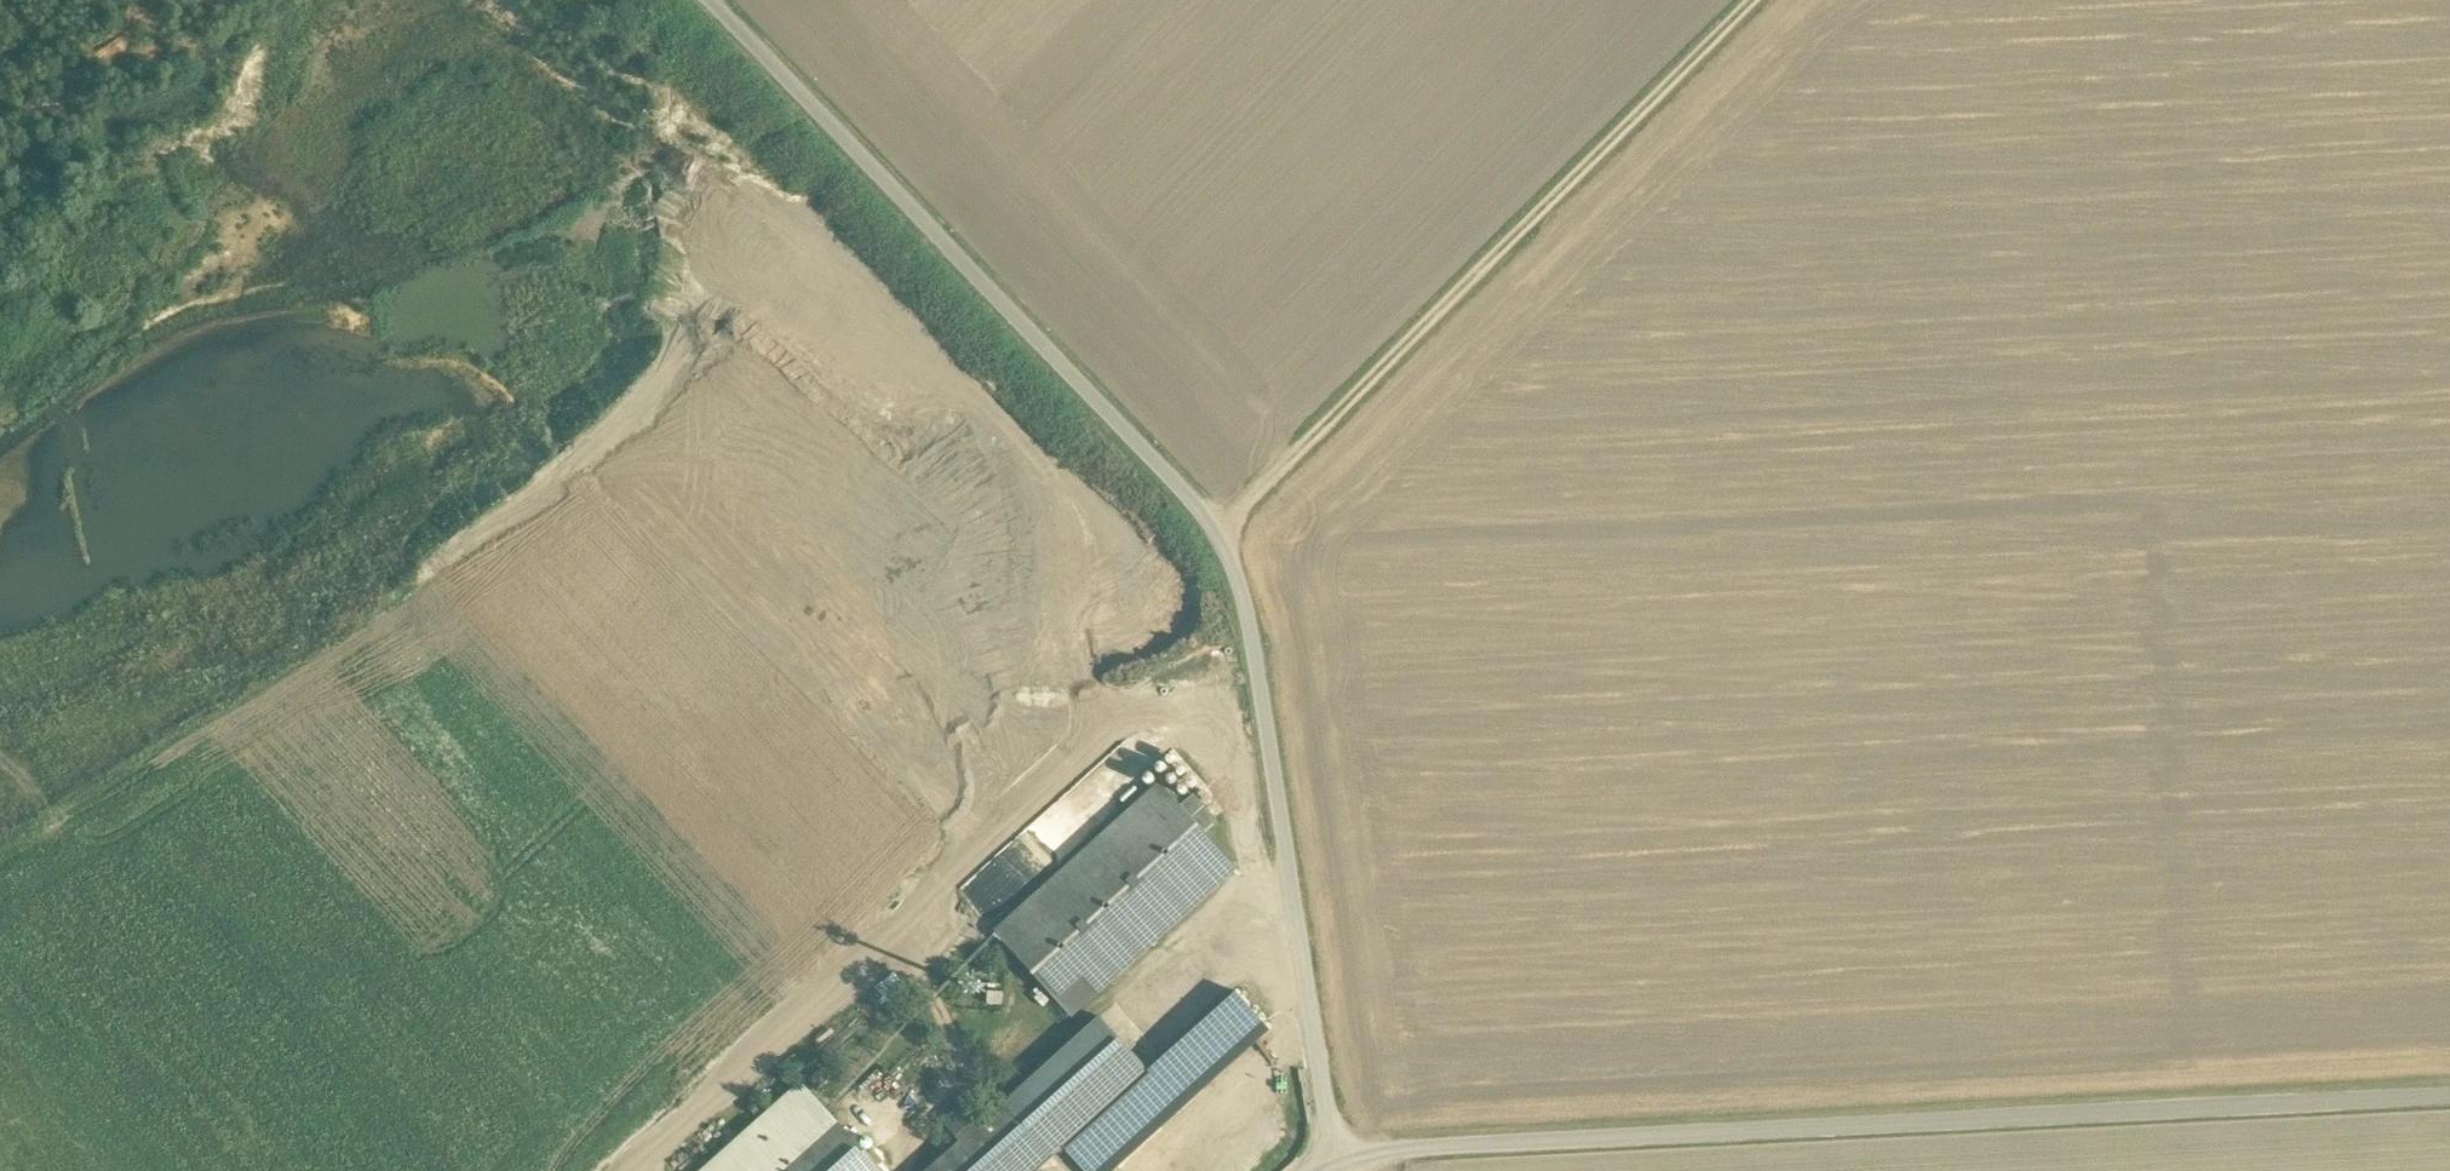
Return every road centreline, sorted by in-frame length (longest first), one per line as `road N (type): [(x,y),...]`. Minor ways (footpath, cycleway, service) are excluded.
road 1 (track): [(703,0),(1218,526),(1232,551),(1265,696),(1336,1148)]
road 2 (track): [(2449,1088),(1336,1148)]
road 3 (track): [(1277,780),(1154,727),(1129,724),(1100,741),(651,1153),(647,1170)]
road 4 (track): [(1756,0),(1218,526)]
road 5 (track): [(1160,1170),(1317,1017)]

